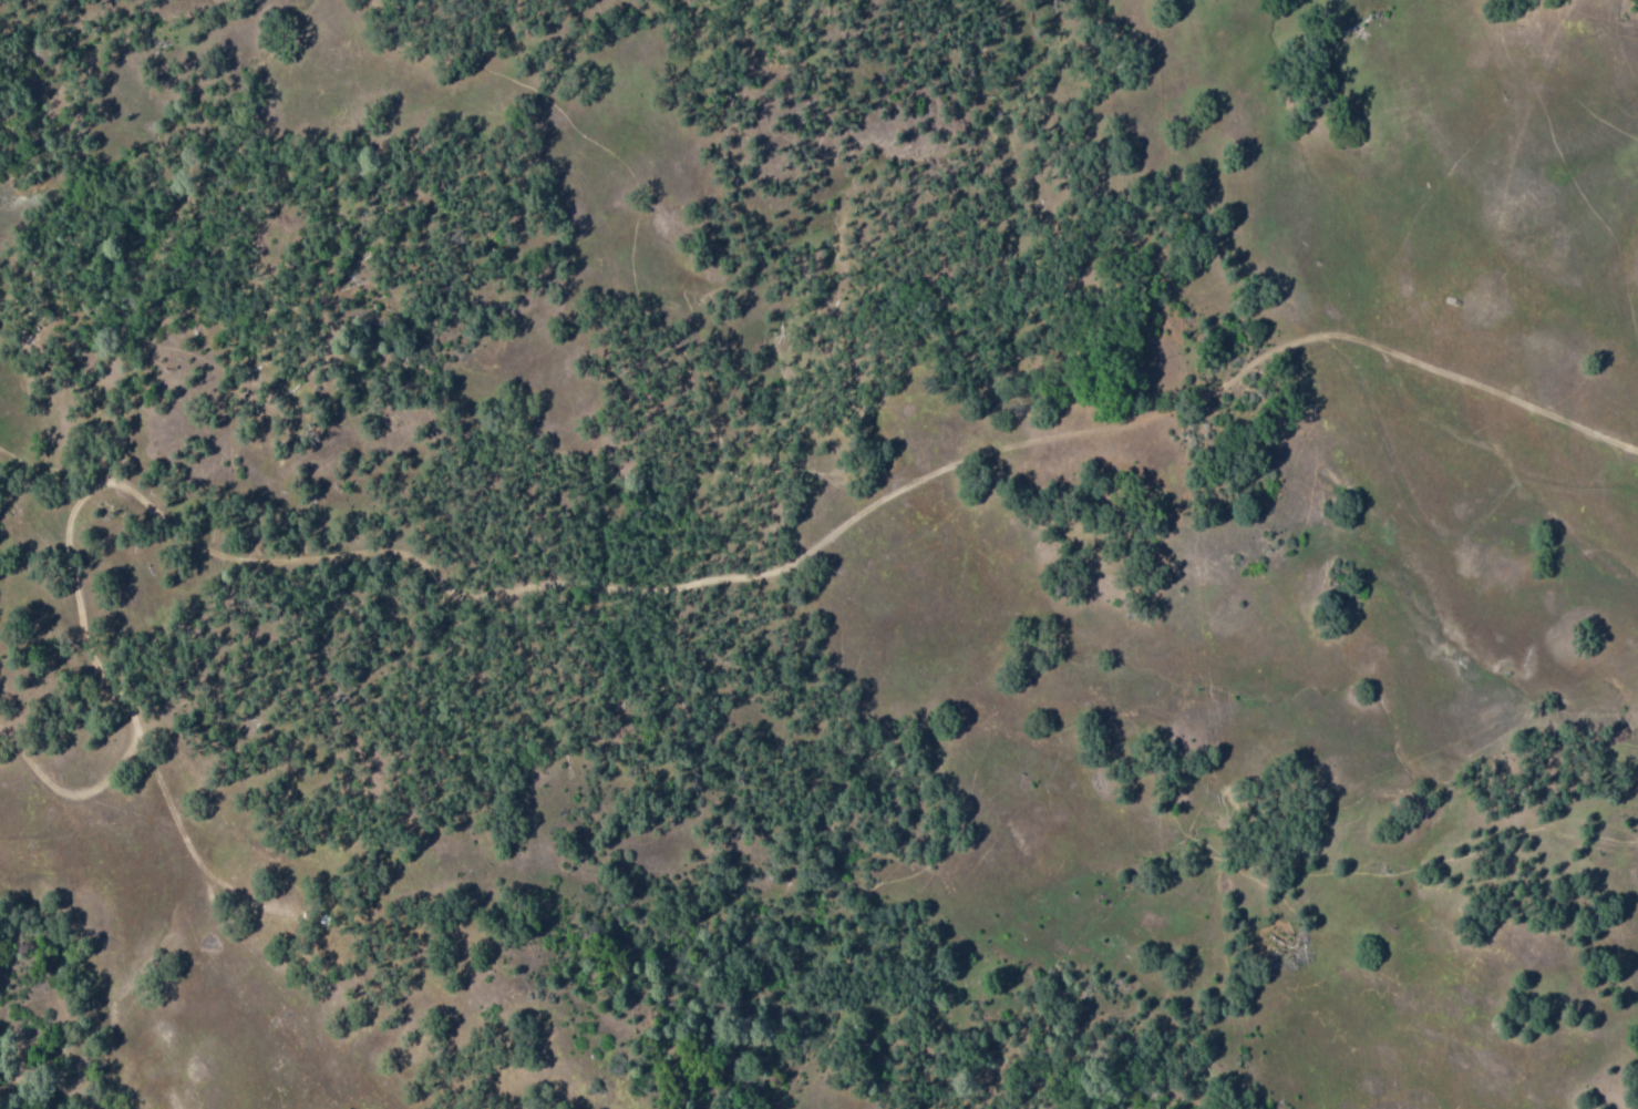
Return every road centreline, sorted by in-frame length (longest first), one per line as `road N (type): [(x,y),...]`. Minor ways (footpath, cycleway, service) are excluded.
road 1 (residential): [(3,456),(179,512),(238,553),(270,558),(333,544),(385,545),(472,591),(497,592),(575,582),(665,588),(755,574),(916,475),(1205,402),(1259,341),(1299,325),(1443,369),(1637,446)]
road 2 (residential): [(0,627),(10,484),(3,456)]

